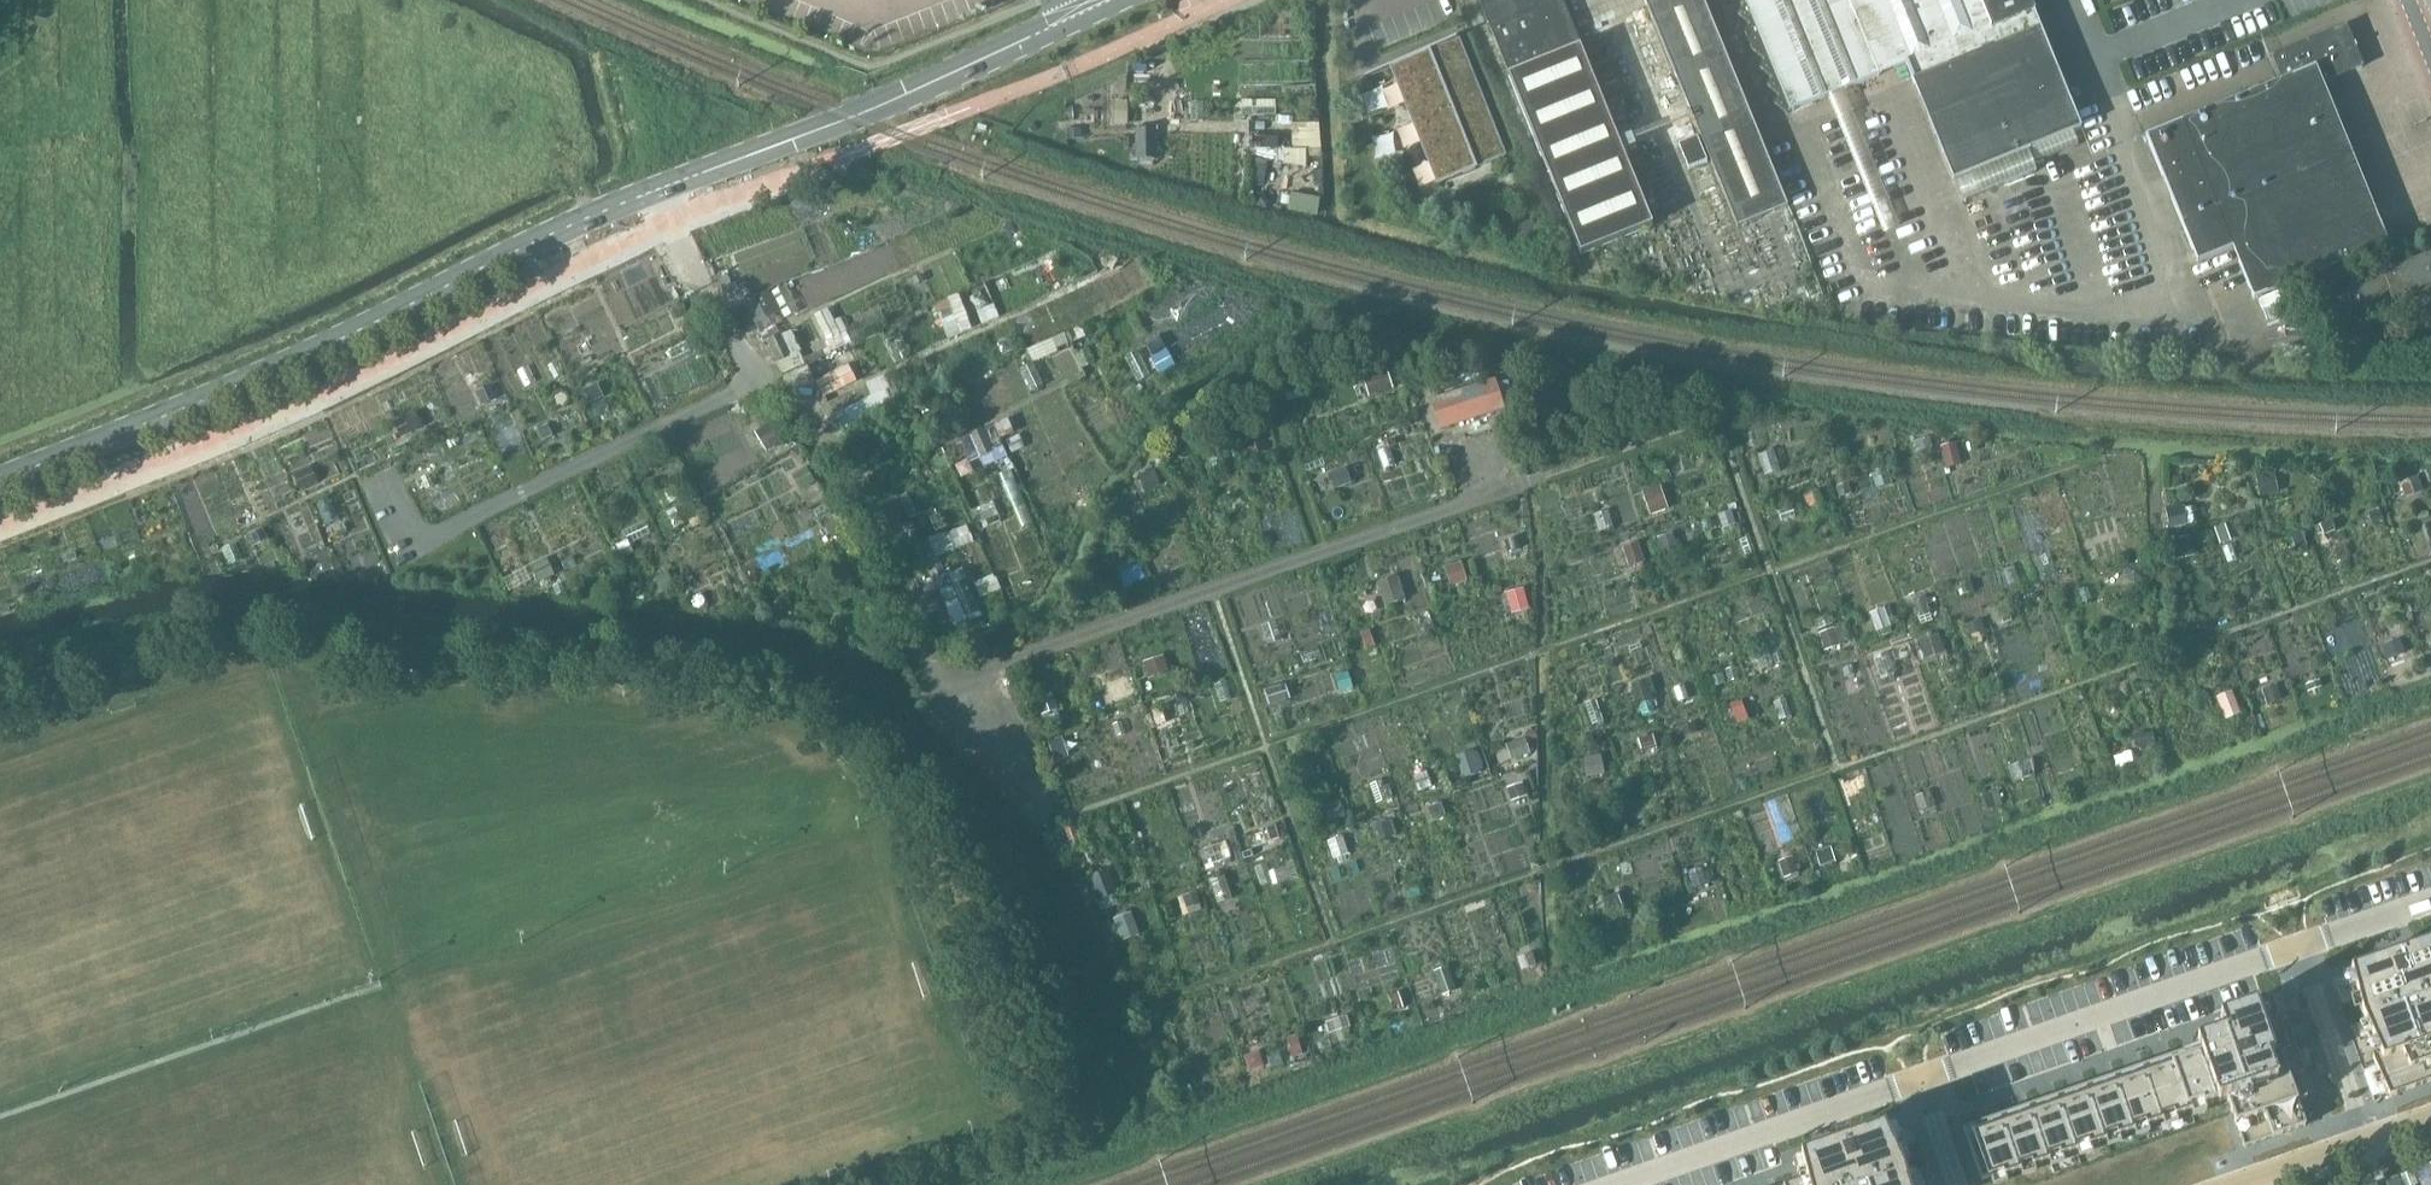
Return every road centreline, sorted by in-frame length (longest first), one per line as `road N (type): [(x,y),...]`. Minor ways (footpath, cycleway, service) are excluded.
road 1 (secondary): [(0,482),(289,366),(551,236),(851,117),(1109,0)]
road 2 (track): [(660,190),(678,251),(720,327),(839,465),(931,669),(1029,800)]
road 3 (track): [(944,681),(1515,483)]
road 4 (track): [(0,653),(119,625),(283,622),(418,638),(439,662),(446,701)]
road 5 (track): [(760,377),(432,536),(408,534),(390,496)]
road 6 (residential): [(1919,1077),(2299,945)]
road 7 (residential): [(1609,1184),(1919,1077)]
road 8 (residential): [(2366,1138),(2299,945)]
road 9 (residential): [(2231,1184),(2366,1138)]
road 10 (residential): [(2299,945),(2430,899)]

